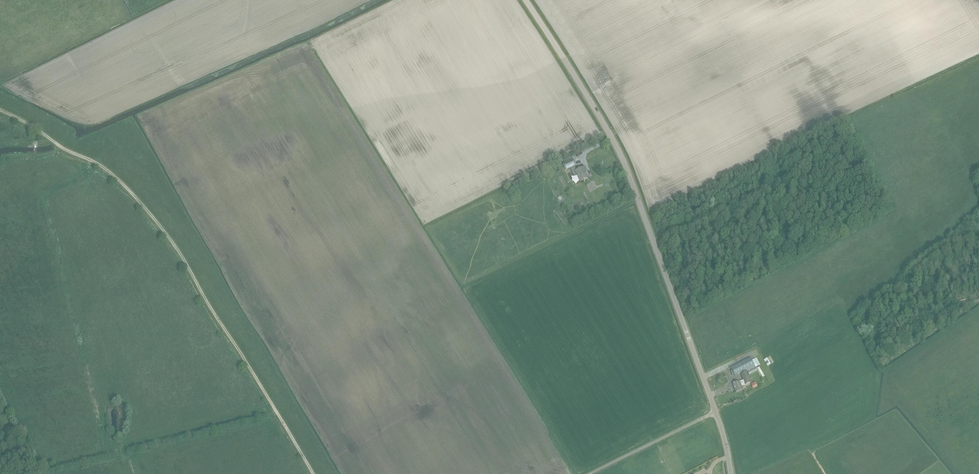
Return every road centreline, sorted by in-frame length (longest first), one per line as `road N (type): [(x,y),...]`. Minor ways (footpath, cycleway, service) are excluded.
road 1 (tertiary): [(732,473),(725,435),(632,178),(525,0)]
road 2 (track): [(275,410),(157,221),(107,171),(0,111)]
road 3 (track): [(593,473),(717,412)]

